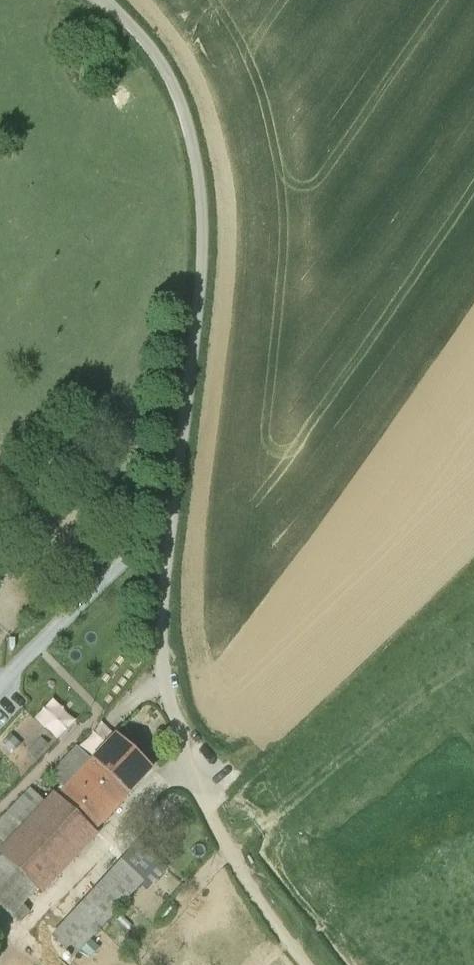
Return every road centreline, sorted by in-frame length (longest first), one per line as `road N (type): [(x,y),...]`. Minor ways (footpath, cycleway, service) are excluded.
road 1 (track): [(198,795),(251,891),(306,964)]

